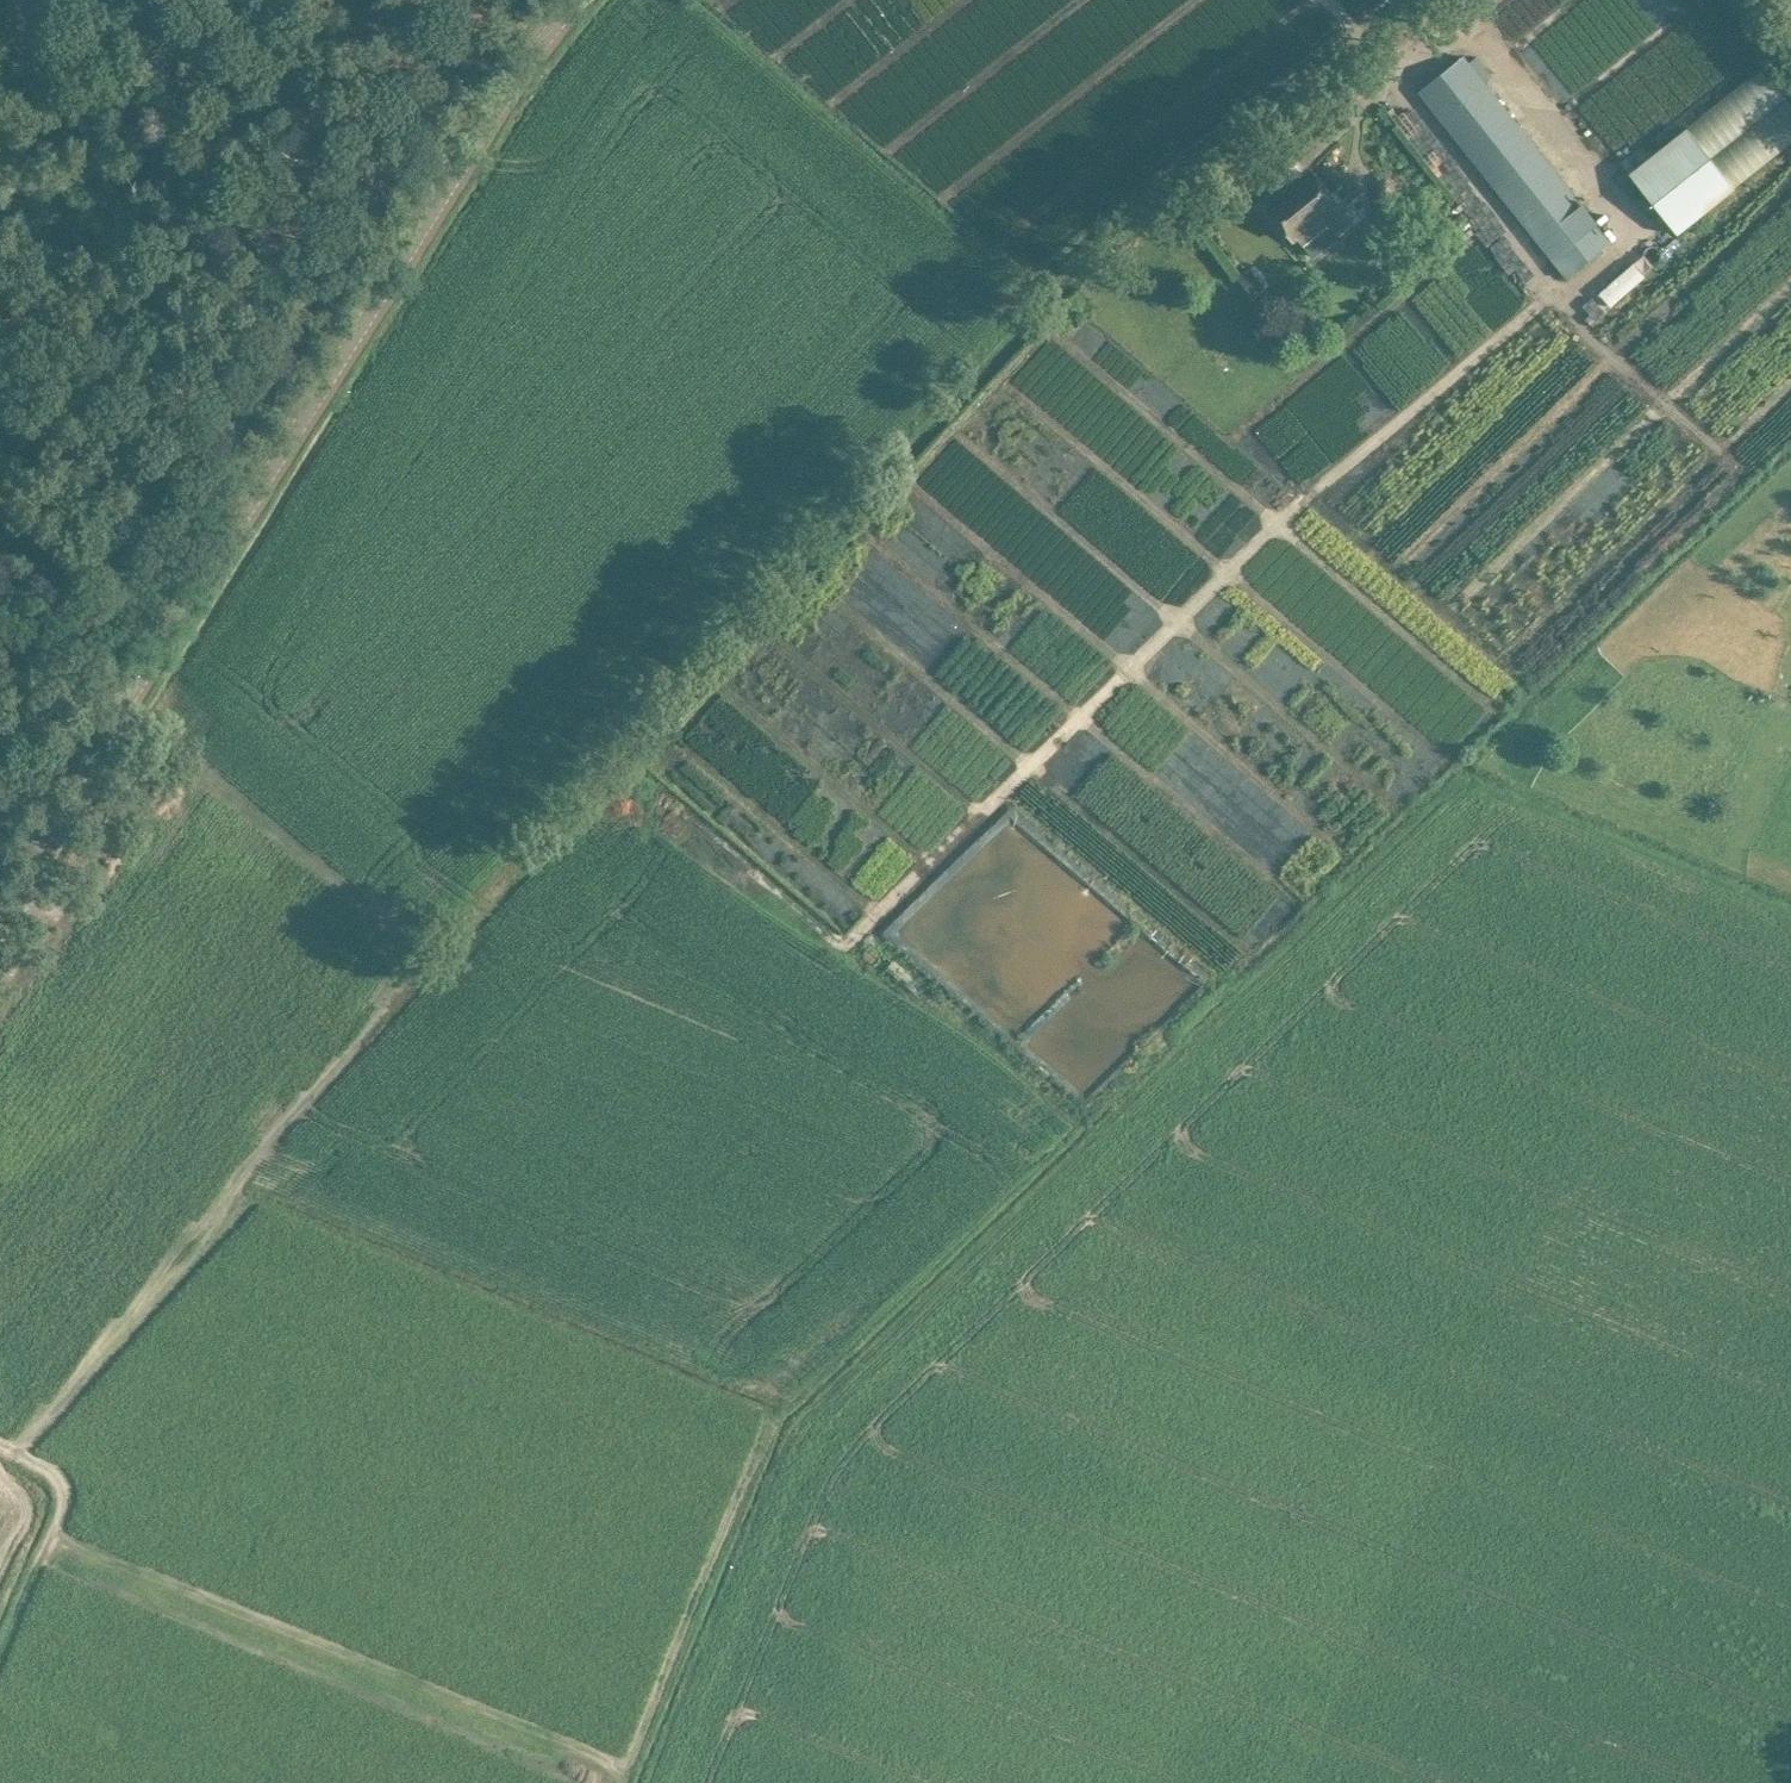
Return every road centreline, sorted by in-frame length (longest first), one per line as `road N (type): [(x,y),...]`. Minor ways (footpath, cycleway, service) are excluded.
road 1 (tertiary): [(0,909),(539,52),(584,0)]

